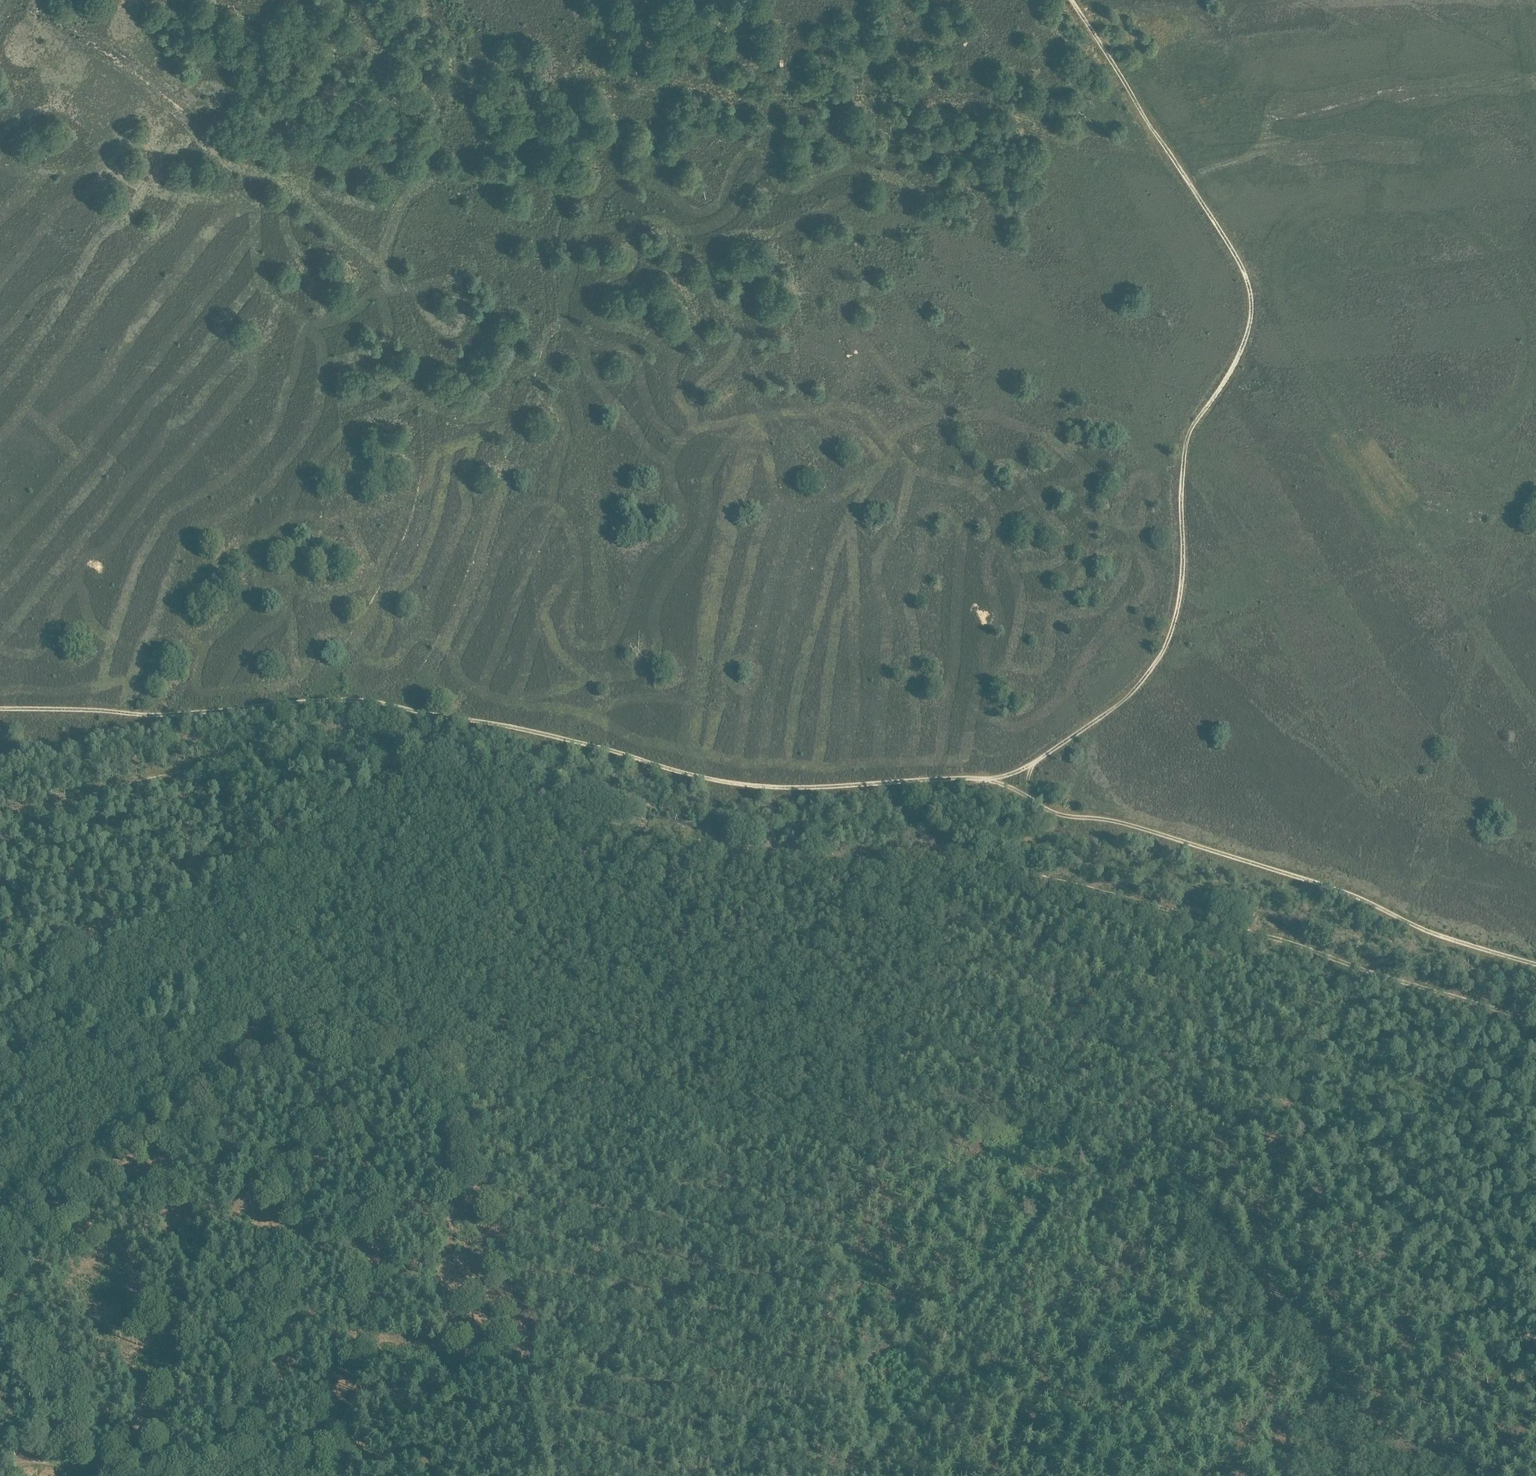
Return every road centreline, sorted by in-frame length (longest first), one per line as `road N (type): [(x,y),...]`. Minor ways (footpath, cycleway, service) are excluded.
road 1 (track): [(1535,1022),(1279,938),(989,862),(748,852),(355,752),(233,758),(0,816)]
road 2 (track): [(0,709),(148,714),(354,699),(553,735),(759,786),(988,778)]
road 3 (track): [(988,778),(1022,769),(1097,720),(1124,700),(1163,649),(1181,587),(1190,431),(1240,355),(1252,304),(1230,246),(1072,0)]
road 4 (track): [(862,1475),(1279,938)]
road 5 (track): [(877,1457),(845,1310),(851,1186),(874,1146),(965,859)]
road 6 (track): [(988,778),(1059,814),(1189,842),(1535,964)]
road 7 (track): [(391,758),(0,992)]
road 8 (track): [(0,1464),(203,1459),(283,1475)]

